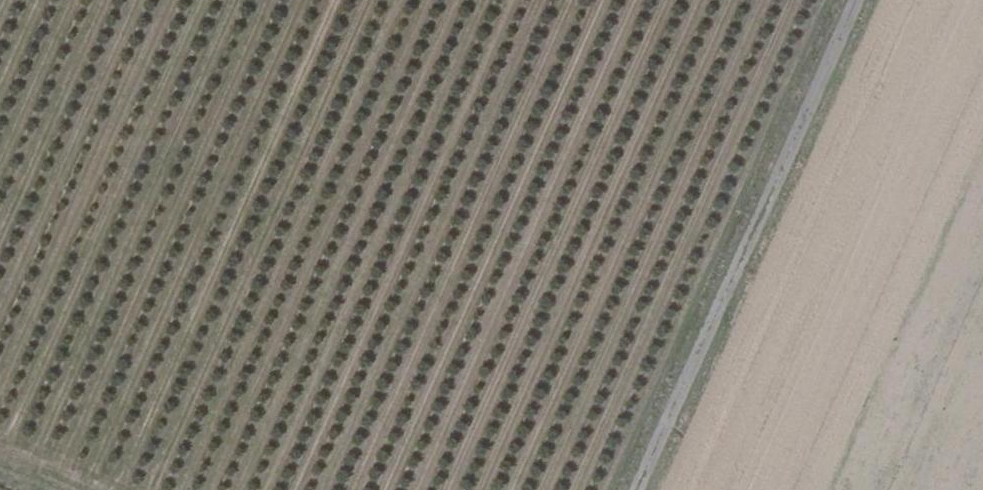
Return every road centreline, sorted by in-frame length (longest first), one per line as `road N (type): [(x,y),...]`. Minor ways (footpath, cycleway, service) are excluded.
road 1 (track): [(858,0),(637,489)]

